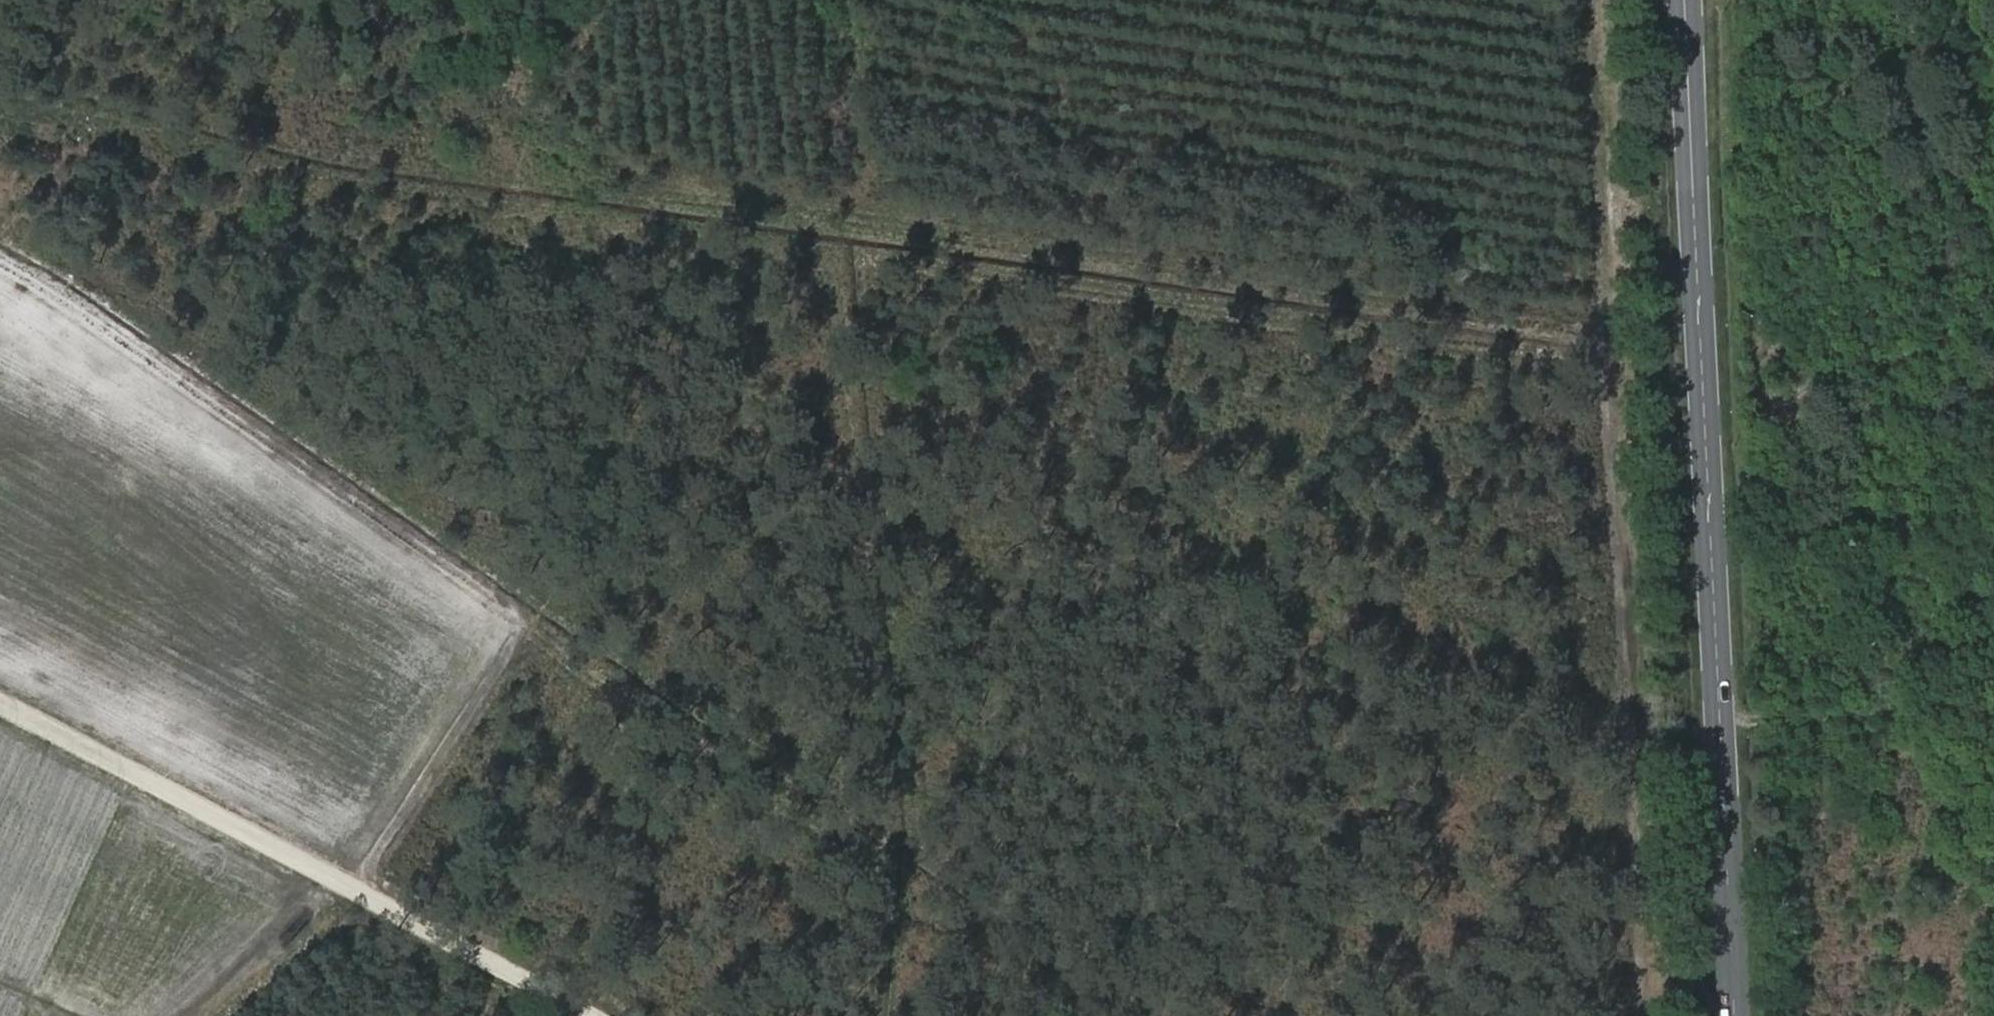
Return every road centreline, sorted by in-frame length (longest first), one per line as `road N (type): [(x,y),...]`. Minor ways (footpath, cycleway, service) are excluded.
road 1 (secondary): [(1734,1015),(1684,0)]

